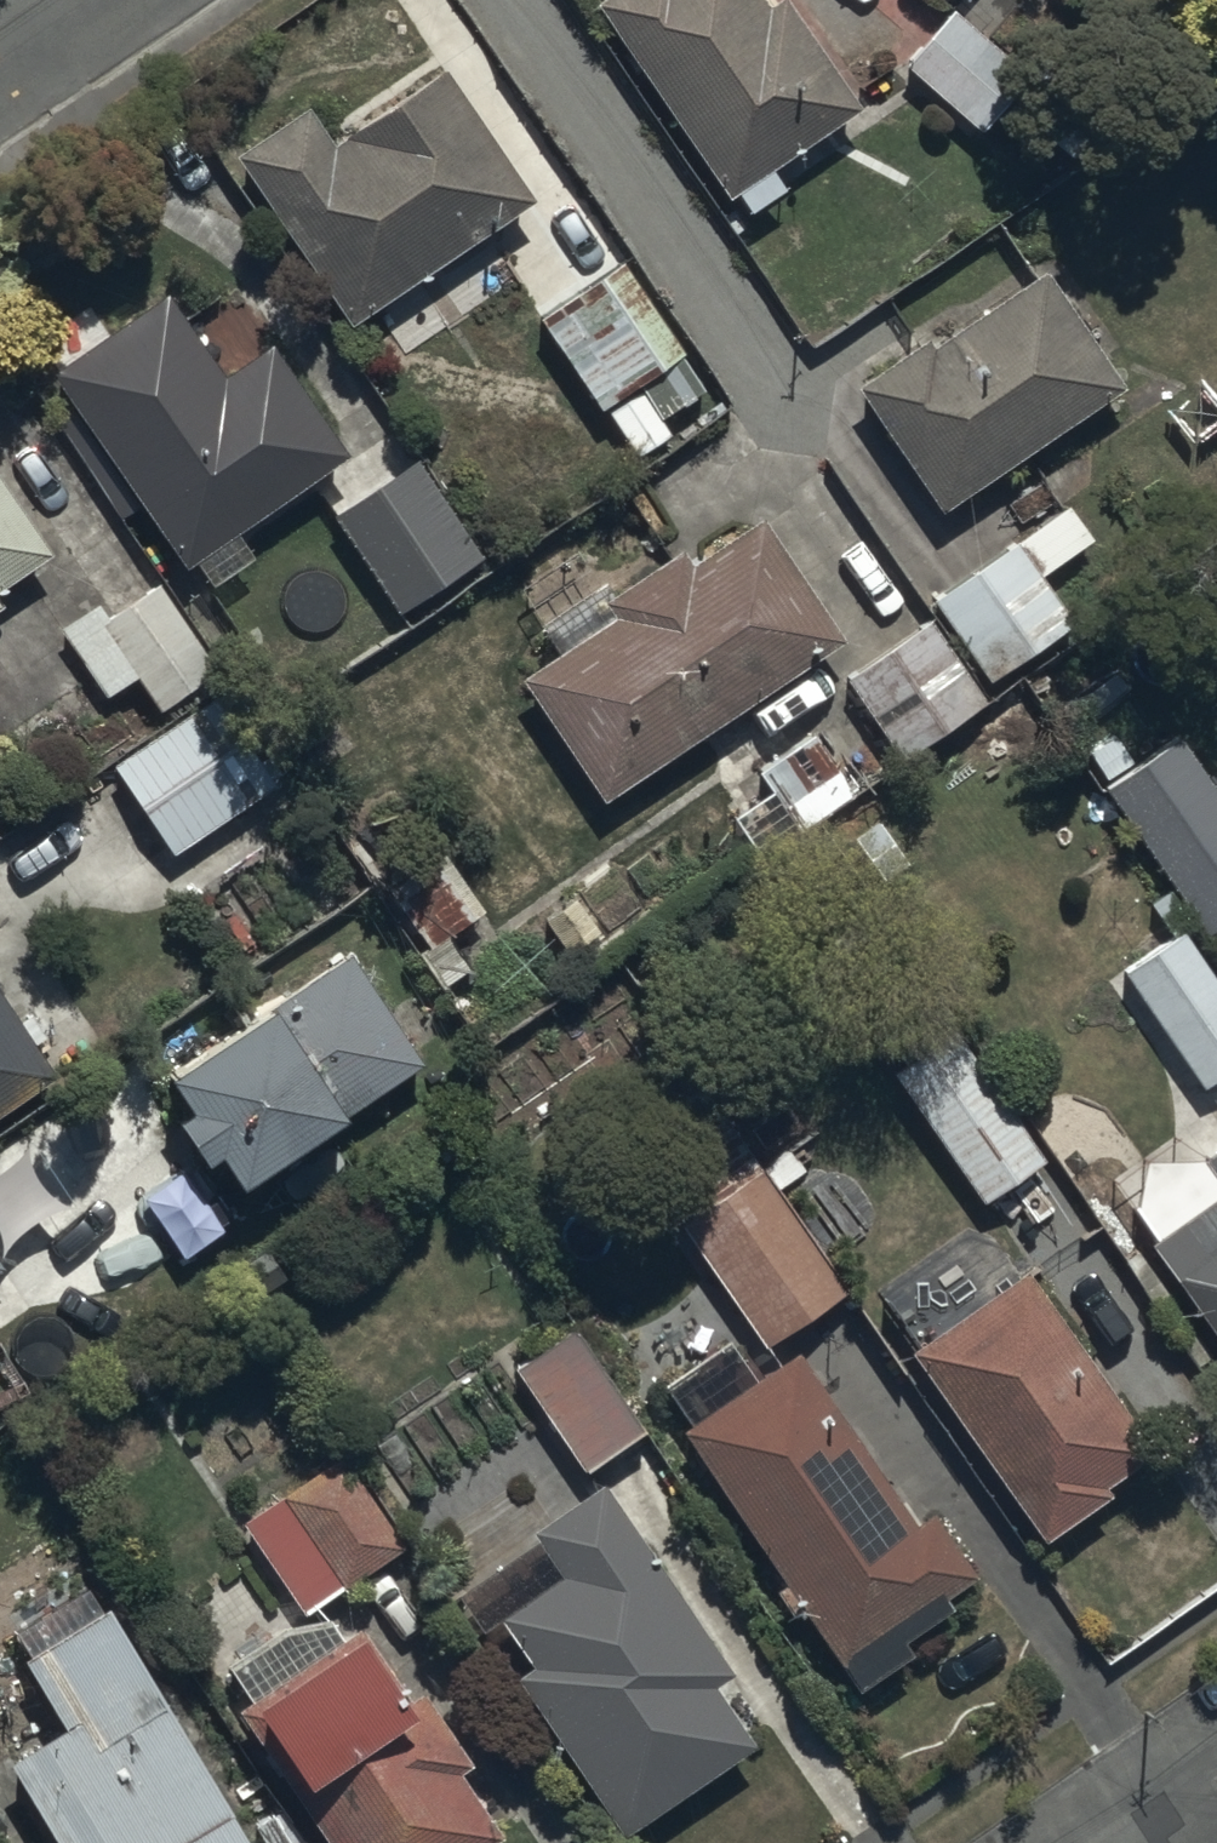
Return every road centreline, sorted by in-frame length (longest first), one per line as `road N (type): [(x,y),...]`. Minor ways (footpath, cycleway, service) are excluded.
road 1 (residential): [(0,78),(116,0)]

